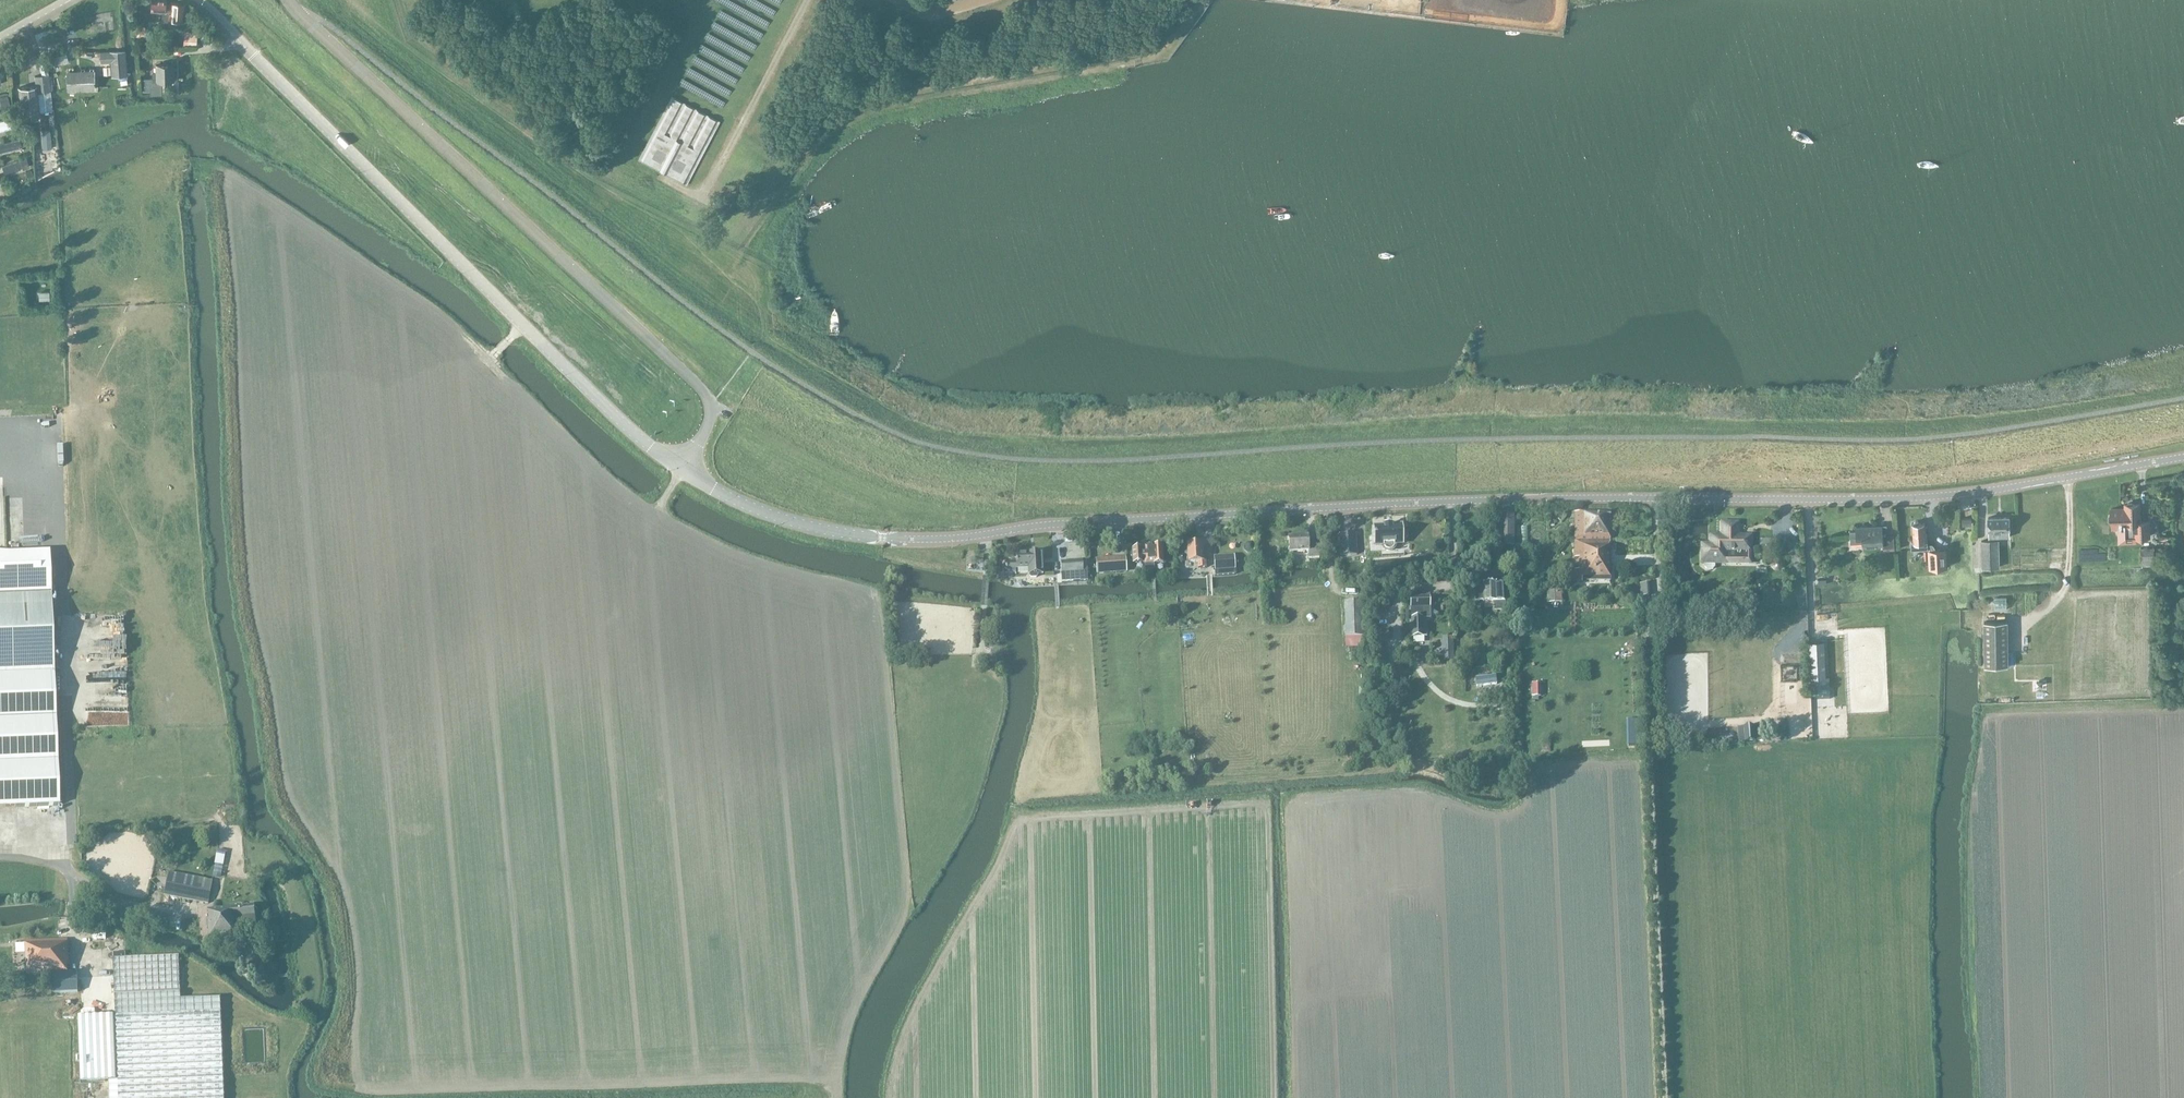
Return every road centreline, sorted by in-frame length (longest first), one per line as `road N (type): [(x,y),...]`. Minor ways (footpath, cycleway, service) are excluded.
road 1 (tertiary): [(2183,458),(1905,497),(1431,502),(933,539),(827,529),(731,497),(617,417),(197,0)]
road 2 (track): [(1672,1097),(1651,629),(1658,498)]

